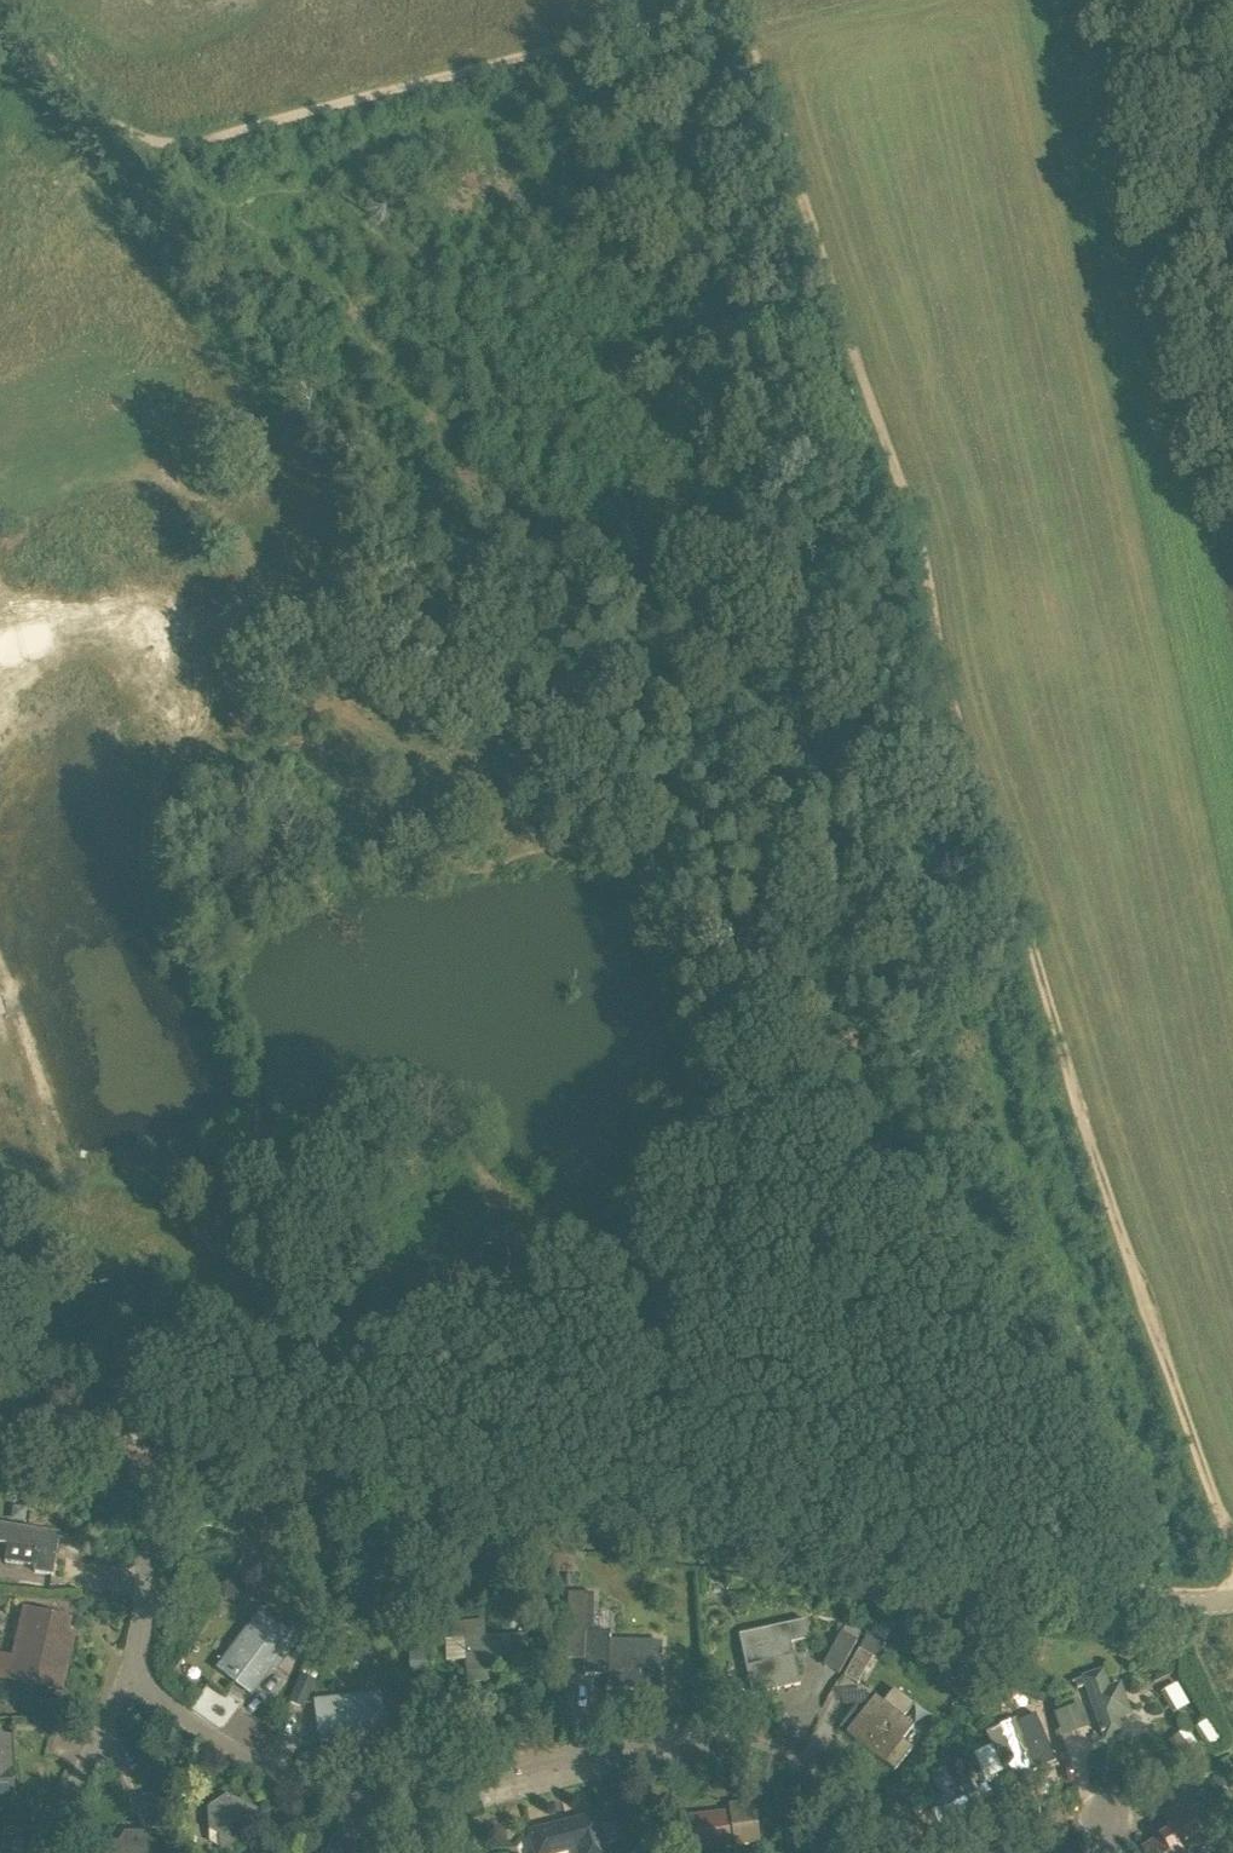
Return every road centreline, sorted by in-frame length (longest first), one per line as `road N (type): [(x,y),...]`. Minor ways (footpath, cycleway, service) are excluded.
road 1 (track): [(0,48),(122,138),(212,153),(708,27),(748,24),(924,571),(1080,1110),(1232,1544)]
road 2 (unclassified): [(1232,1604),(1170,1609),(1088,1600),(161,1461)]
road 3 (unclassified): [(886,1852),(855,1807),(809,1764),(738,1735),(685,1733),(432,1793)]
road 4 (unclassified): [(432,1793),(359,1803),(257,1761),(132,1680)]
road 5 (unclassified): [(132,1680),(161,1461)]
road 6 (unclassified): [(43,1852),(132,1680)]
road 7 (unclassified): [(161,1461),(0,1439)]

